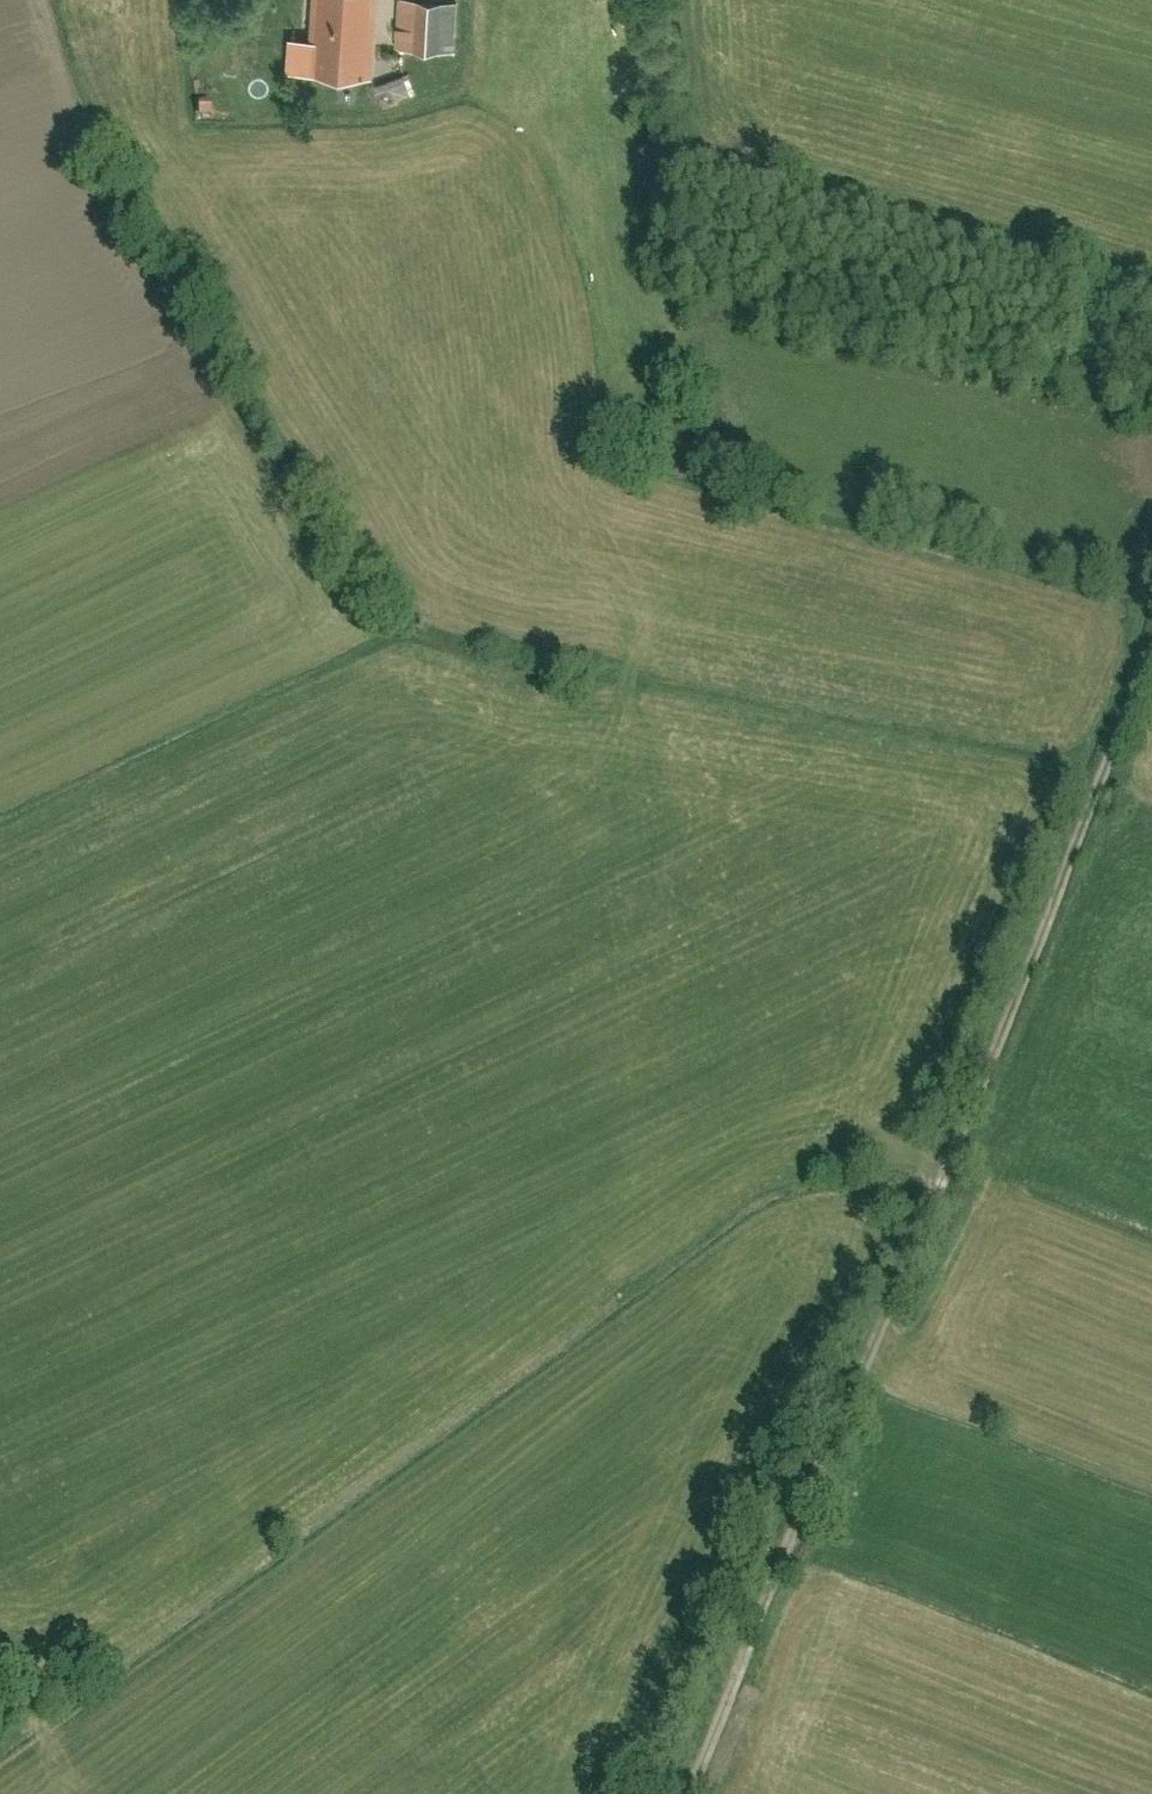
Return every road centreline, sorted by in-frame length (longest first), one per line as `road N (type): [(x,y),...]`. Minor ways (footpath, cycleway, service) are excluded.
road 1 (track): [(1151,658),(690,1793)]

